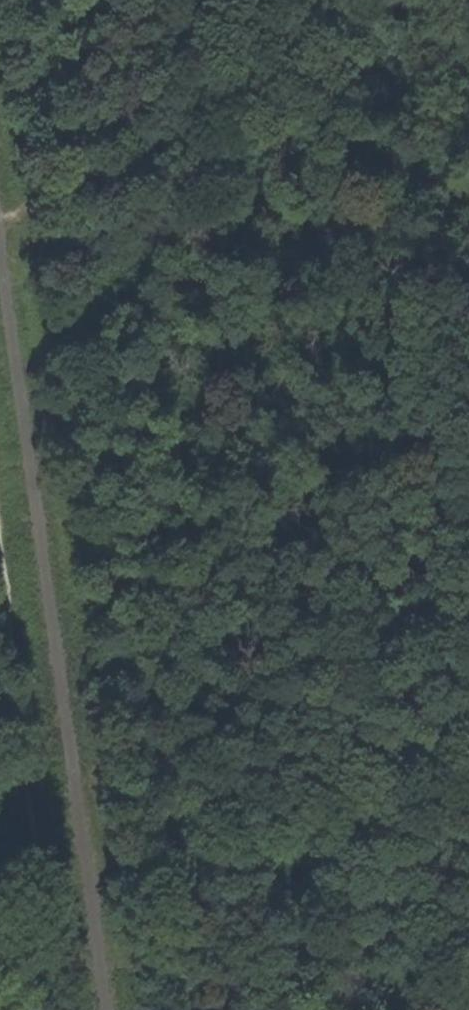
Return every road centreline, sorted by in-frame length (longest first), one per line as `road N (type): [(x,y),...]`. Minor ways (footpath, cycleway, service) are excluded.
road 1 (track): [(107,1009),(0,234)]

